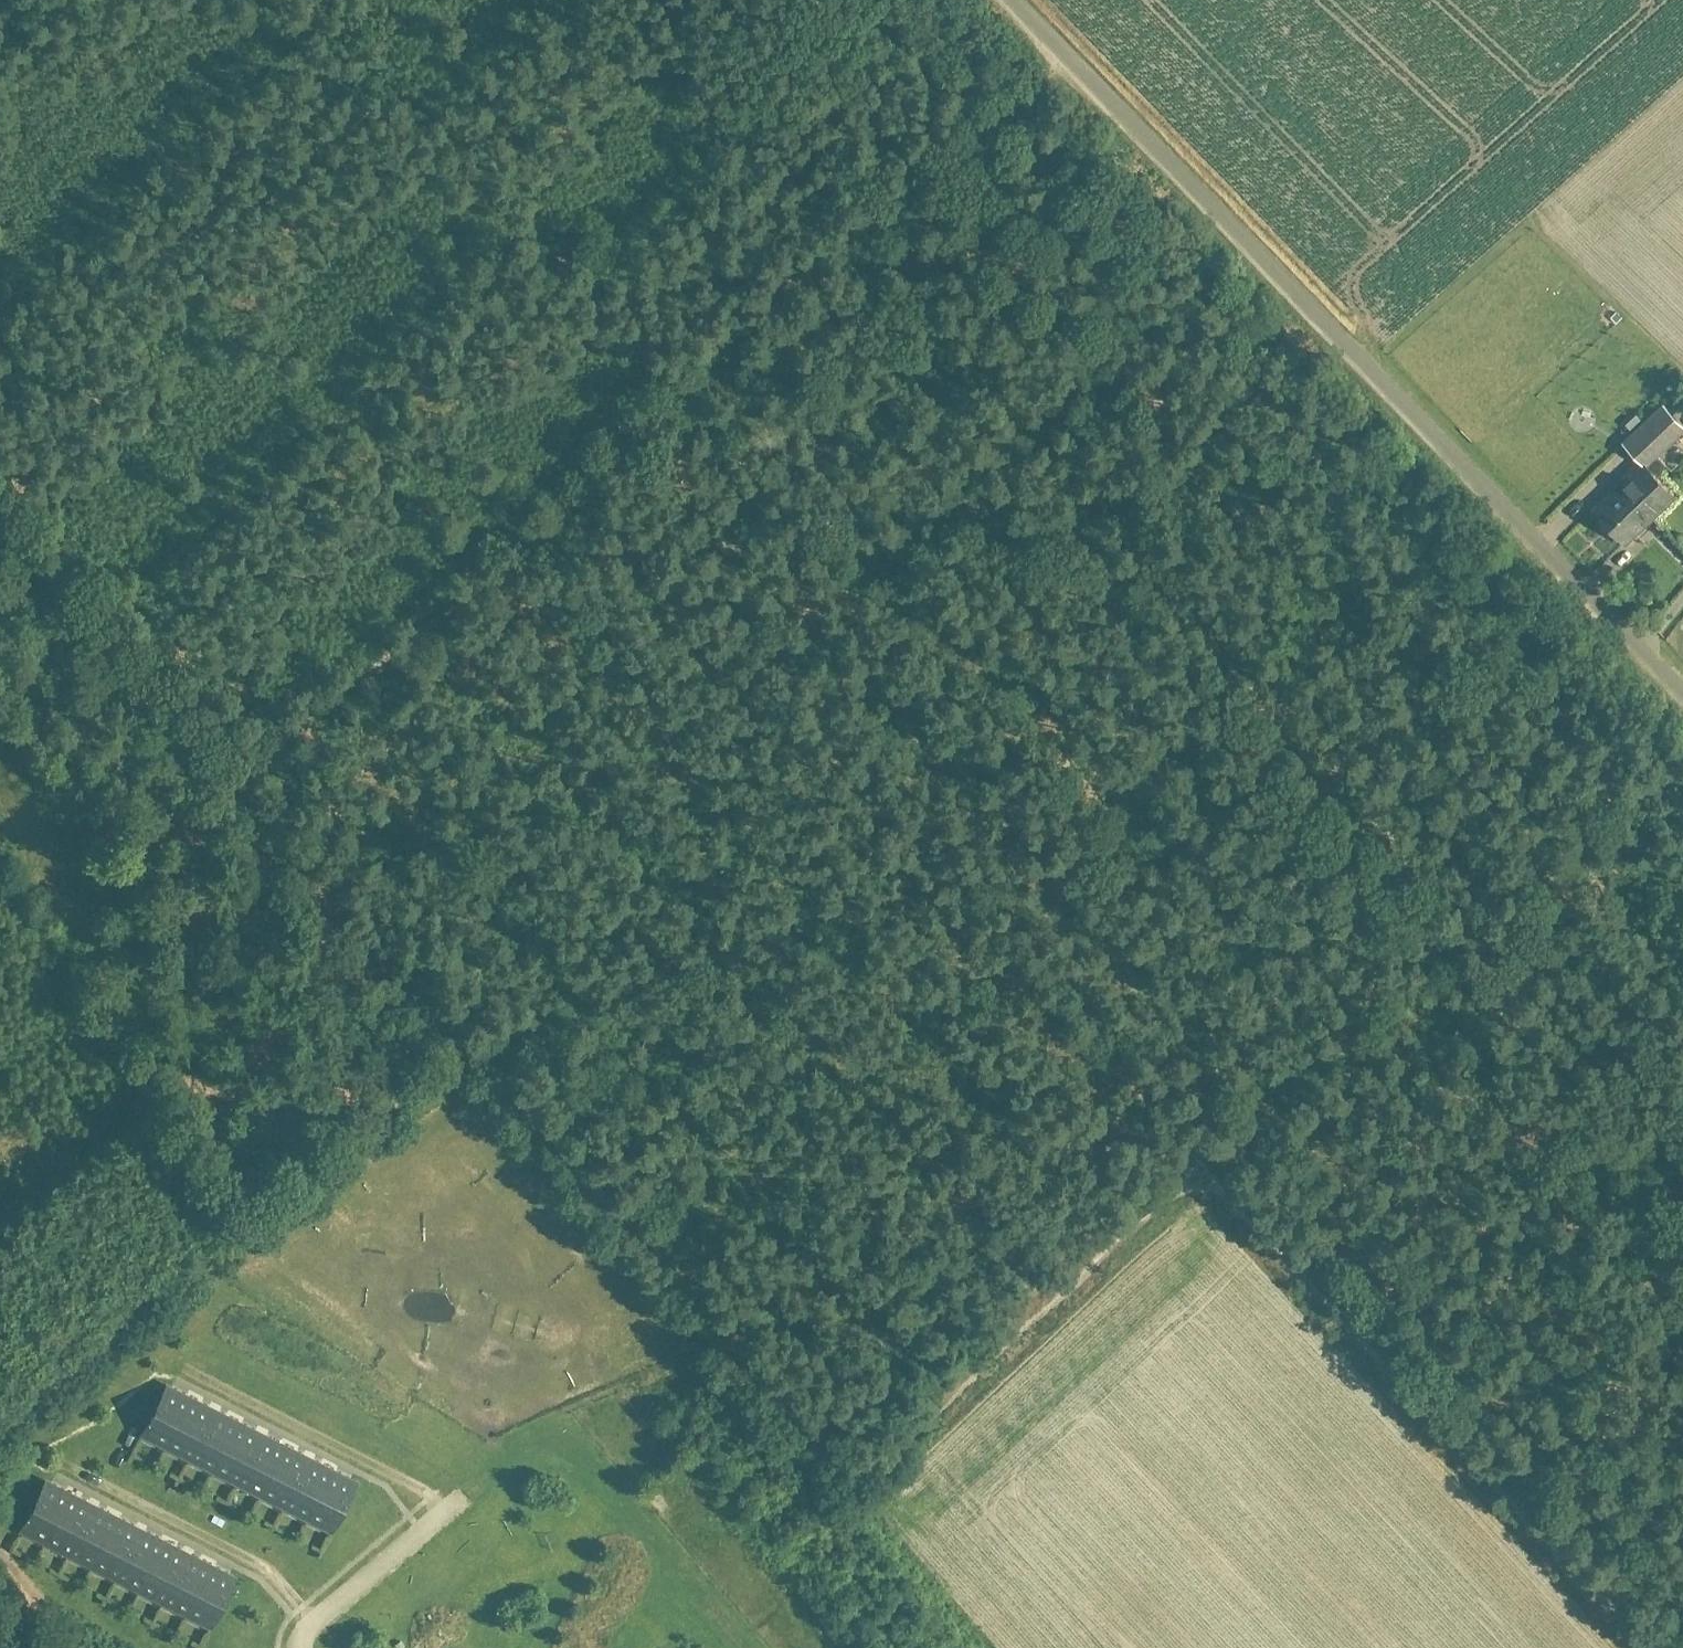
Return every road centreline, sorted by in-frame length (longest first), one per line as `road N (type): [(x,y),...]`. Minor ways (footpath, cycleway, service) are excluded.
road 1 (track): [(1645,1647),(584,496),(683,392),(311,0)]
road 2 (unclassified): [(1682,693),(1012,0)]
road 3 (track): [(745,1647),(574,1453),(532,1446),(466,1494)]
road 4 (track): [(53,1466),(264,1569),(313,1623)]
road 5 (track): [(180,1373),(414,1490),(444,1513)]

